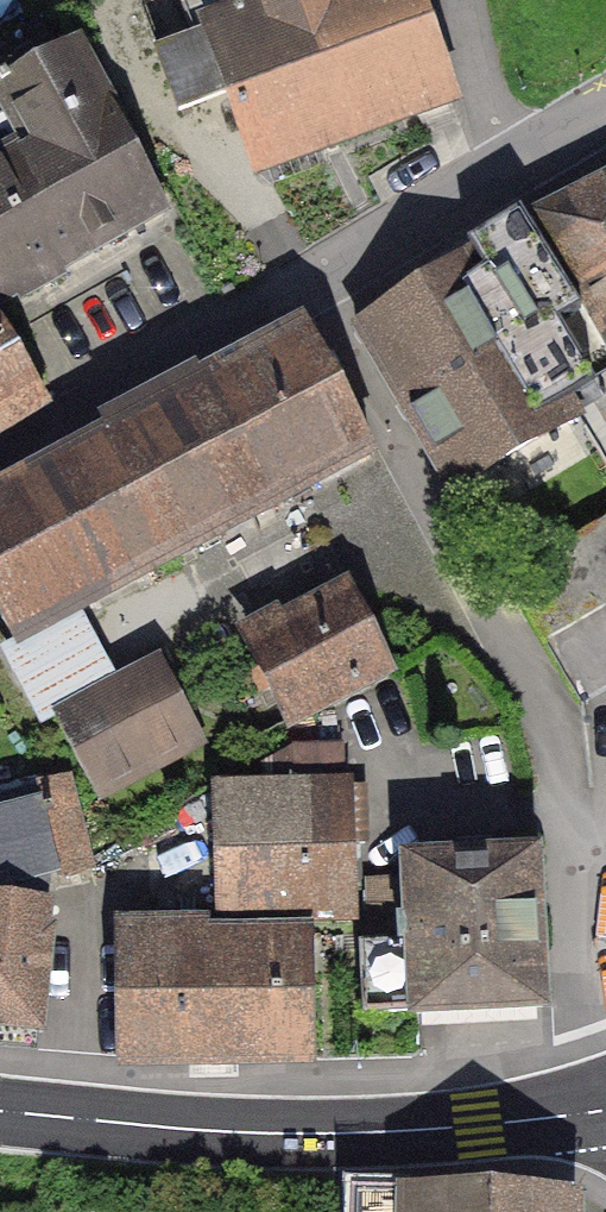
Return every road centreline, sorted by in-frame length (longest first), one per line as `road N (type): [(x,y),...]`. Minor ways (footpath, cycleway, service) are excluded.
road 1 (residential): [(605,1071),(591,874),(532,684),(310,289)]
road 2 (primary): [(0,1110),(251,1133),(354,1133),(605,1097)]
road 3 (residential): [(310,289),(0,465)]
road 4 (residential): [(518,164),(310,289)]
road 5 (residential): [(468,0),(518,164)]

